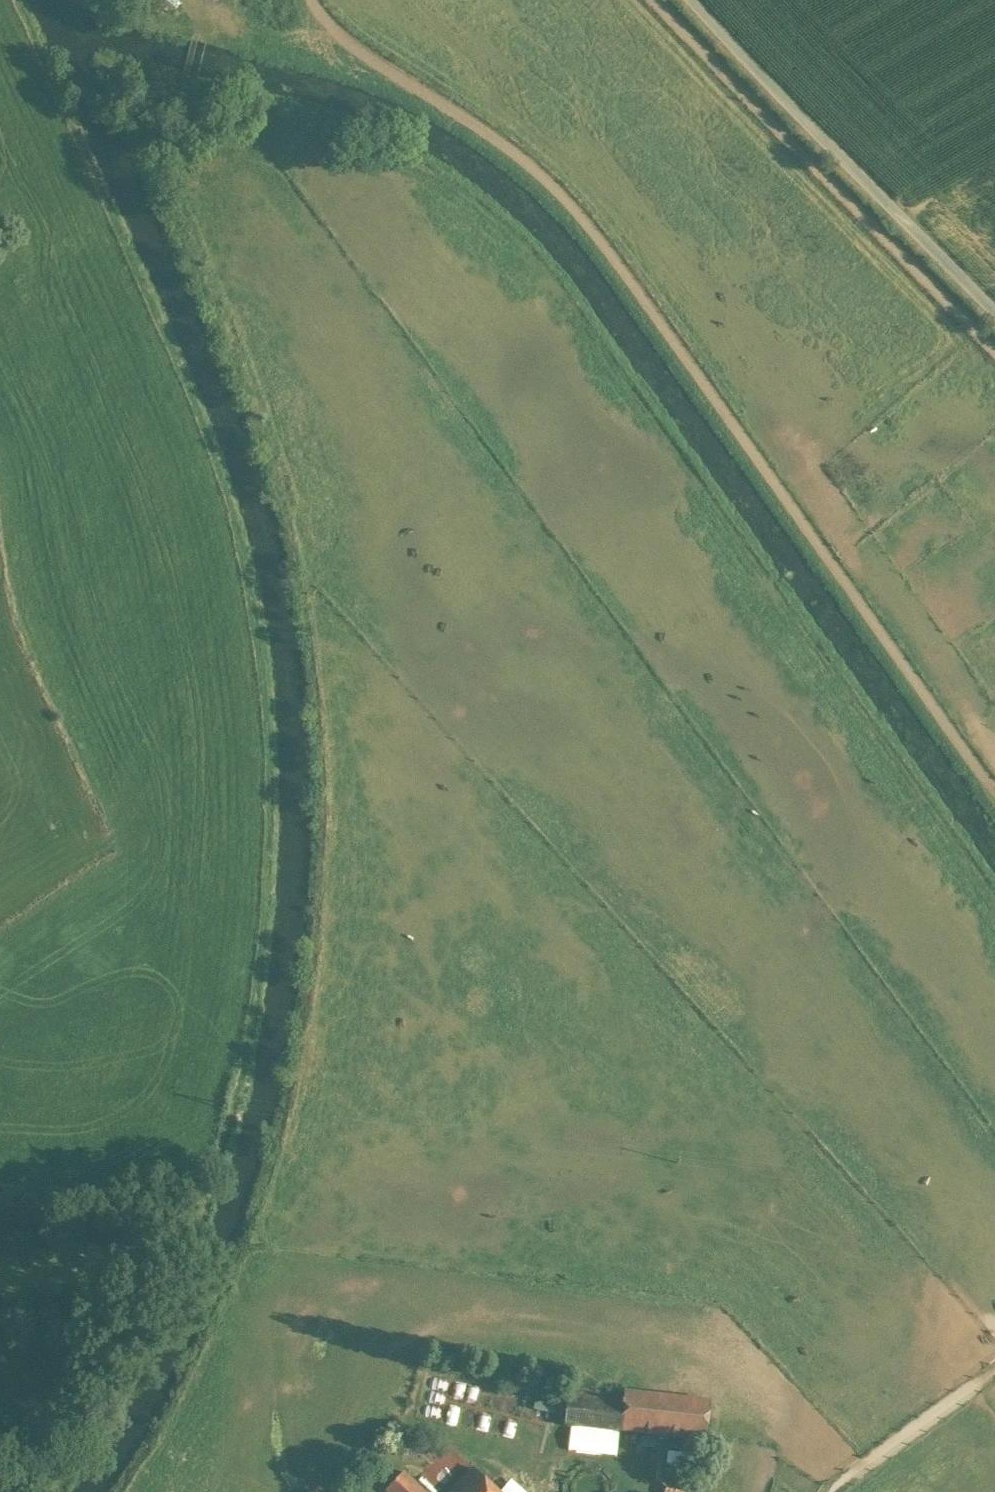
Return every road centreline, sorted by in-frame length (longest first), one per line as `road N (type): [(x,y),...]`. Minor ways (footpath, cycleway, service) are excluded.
road 1 (unclassified): [(994,316),(685,0)]

